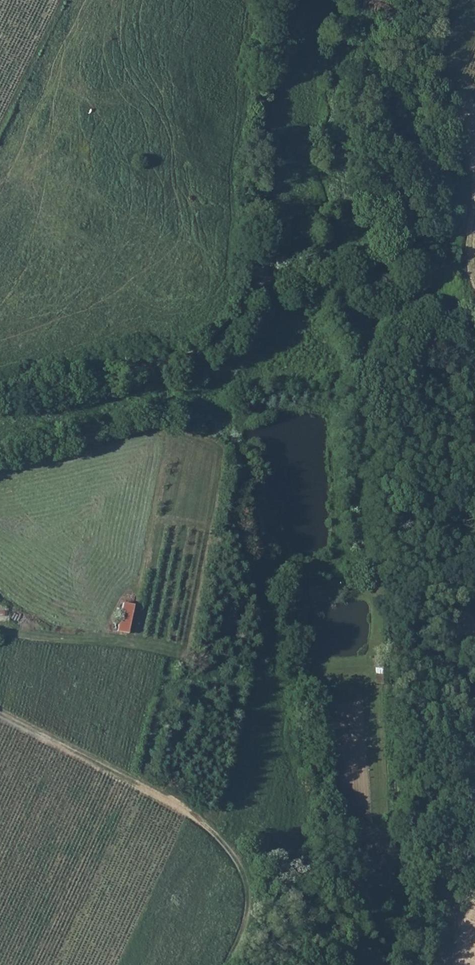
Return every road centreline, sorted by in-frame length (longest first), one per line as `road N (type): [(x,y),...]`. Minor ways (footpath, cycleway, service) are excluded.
road 1 (track): [(237,964),(254,922),(252,871),(221,829),(0,717)]
road 2 (track): [(0,395),(175,362),(226,338),(257,283),(275,277),(350,286)]

